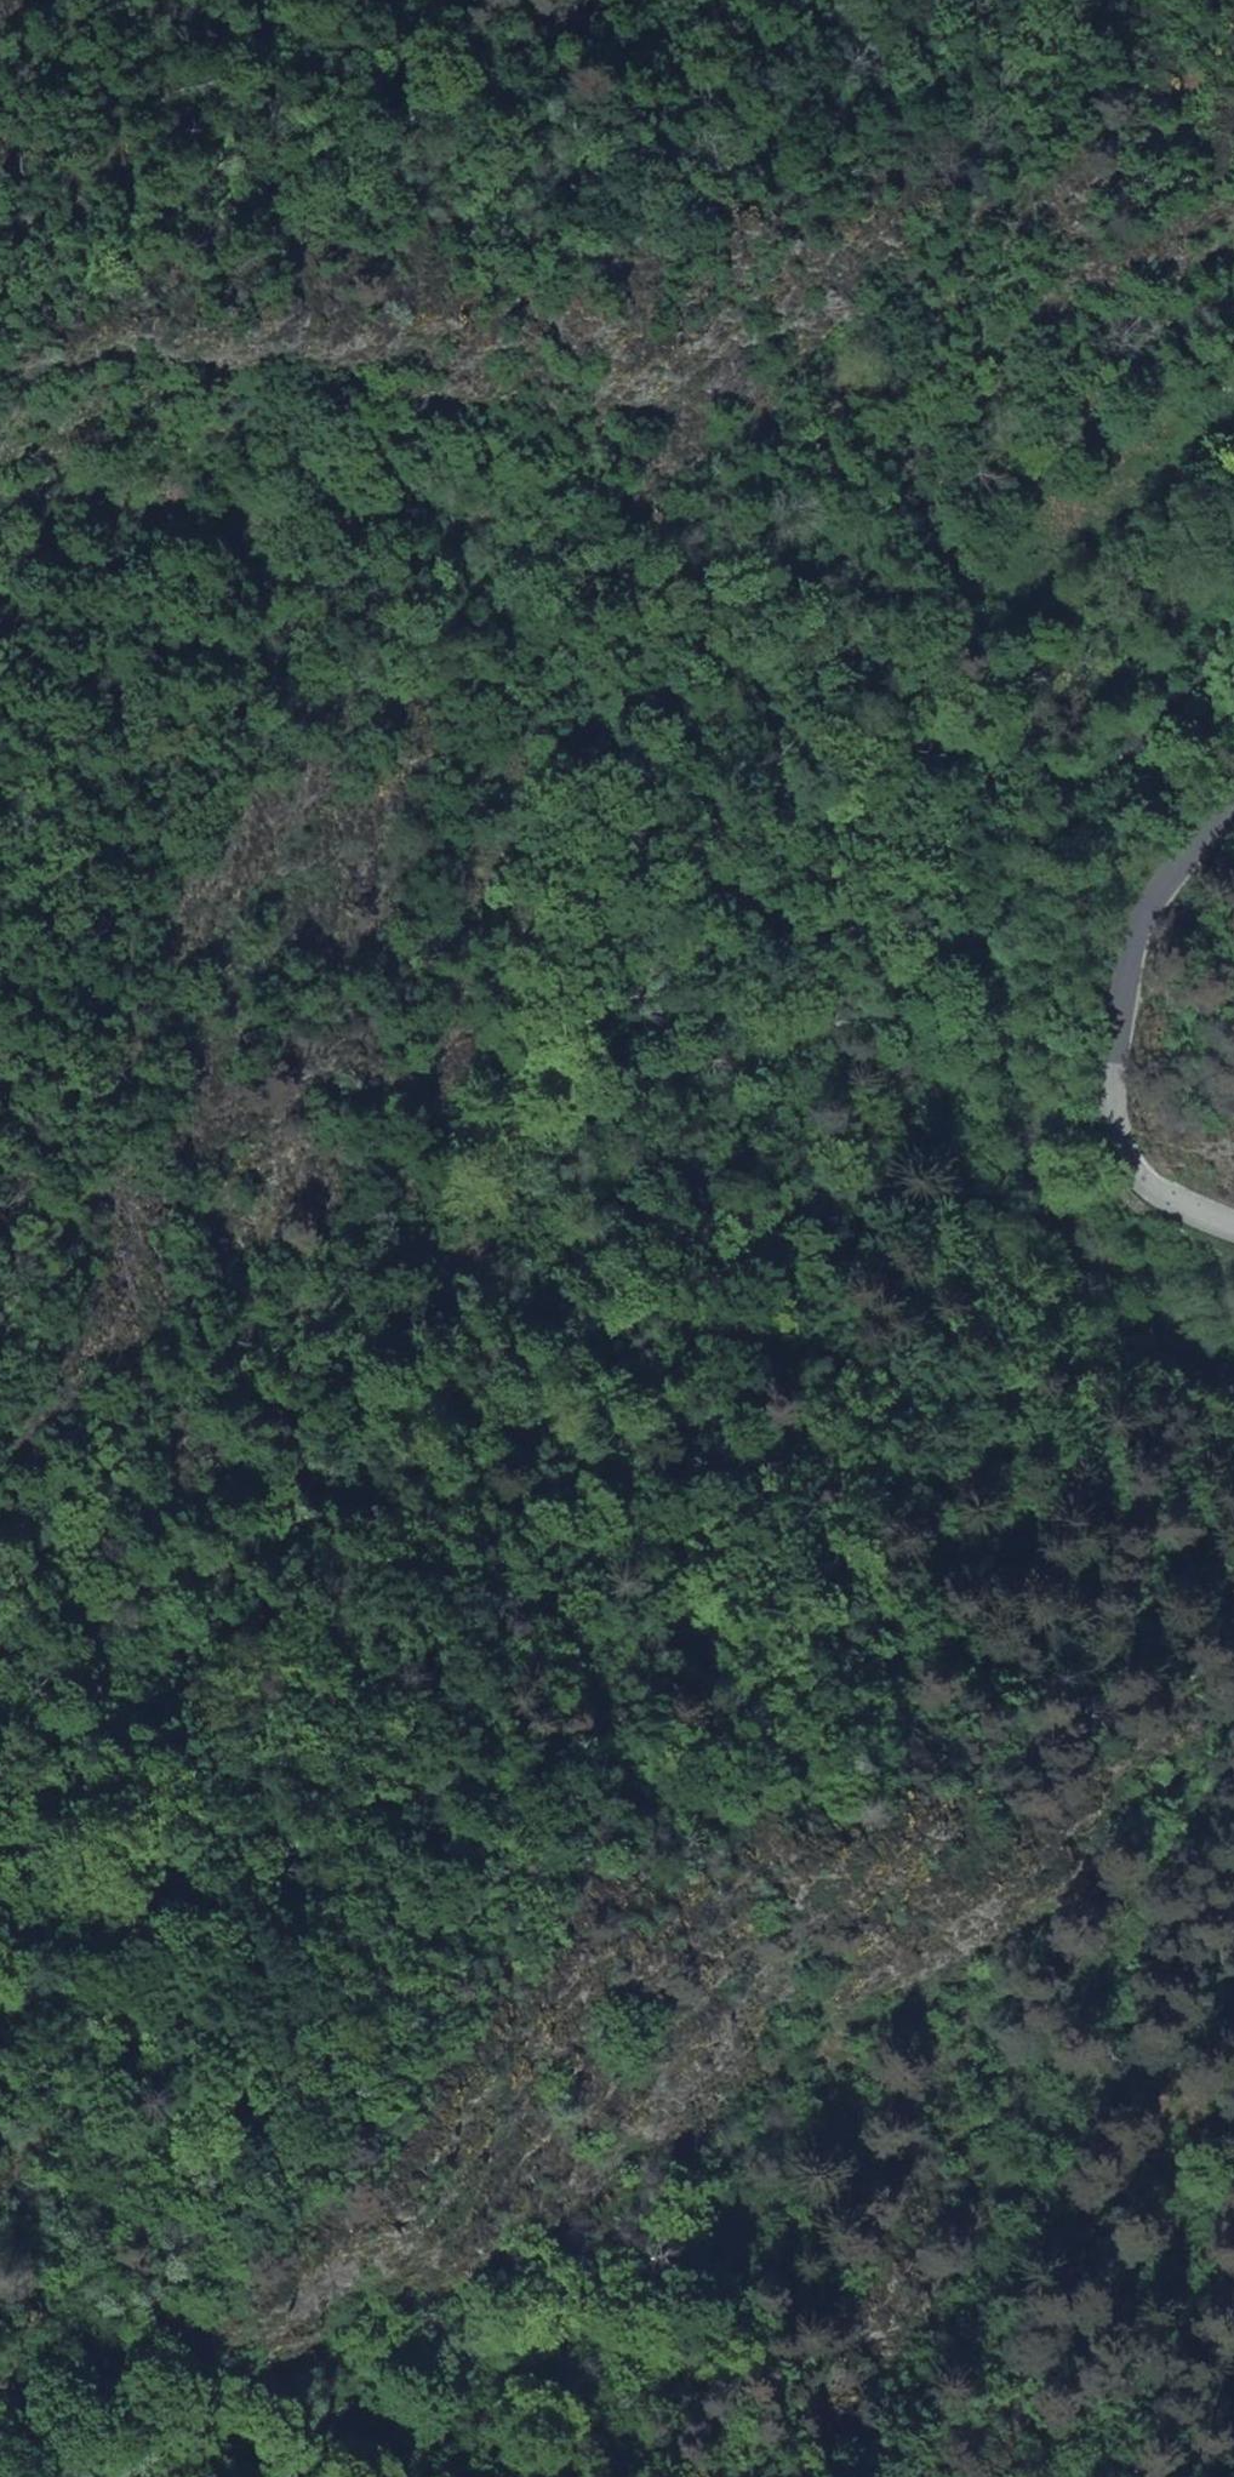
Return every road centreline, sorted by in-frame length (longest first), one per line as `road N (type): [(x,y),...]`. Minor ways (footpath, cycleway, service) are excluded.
road 1 (tertiary): [(1233,814),(1175,876),(1130,968),(1117,1122),(1151,1180),(1233,1225)]

